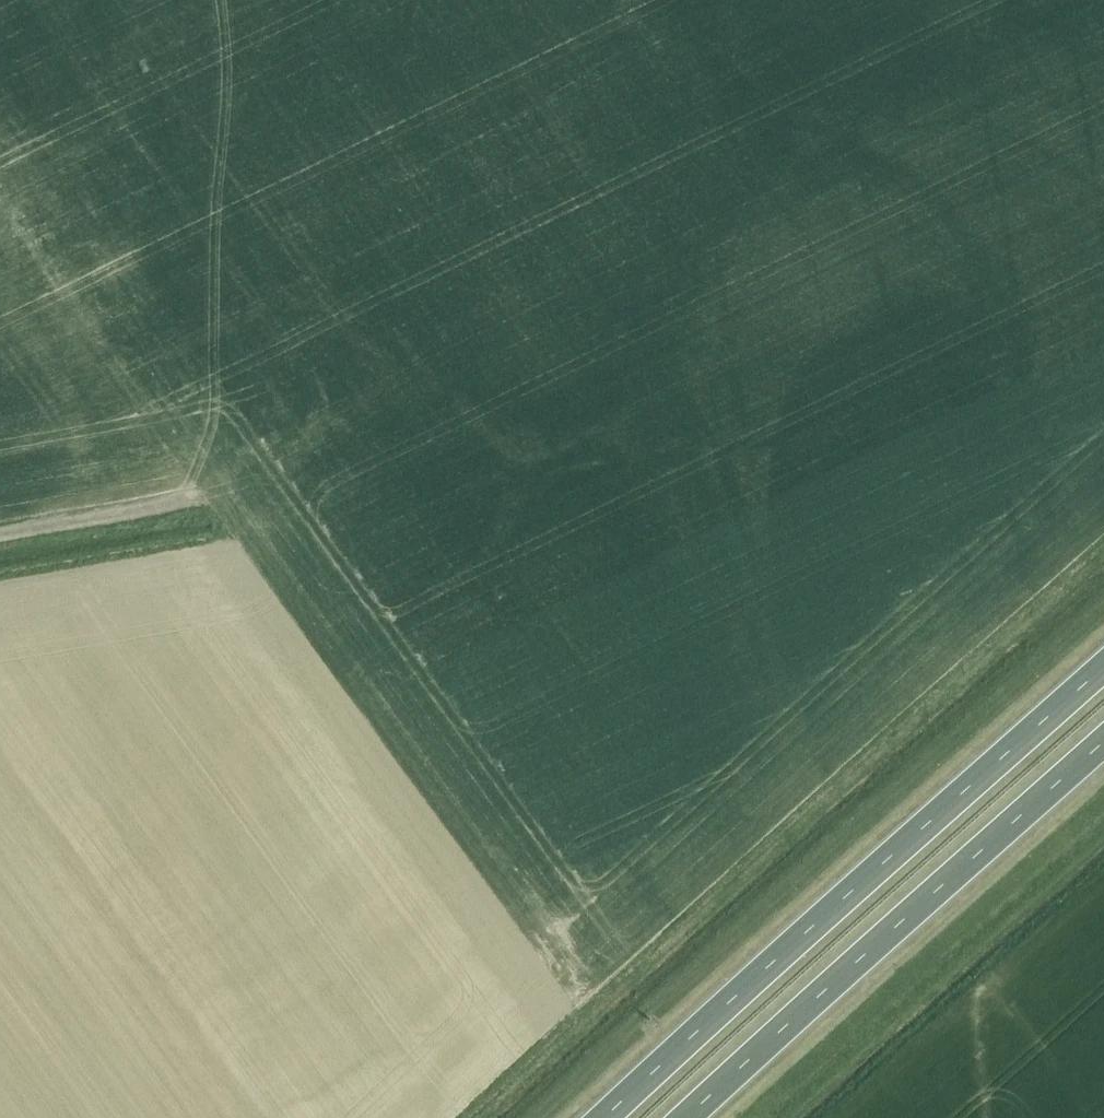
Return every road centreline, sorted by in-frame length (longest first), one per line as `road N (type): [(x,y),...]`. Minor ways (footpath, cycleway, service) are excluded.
road 1 (trunk): [(1103,667),(607,1117)]
road 2 (trunk): [(688,1117),(872,942),(1103,739)]

